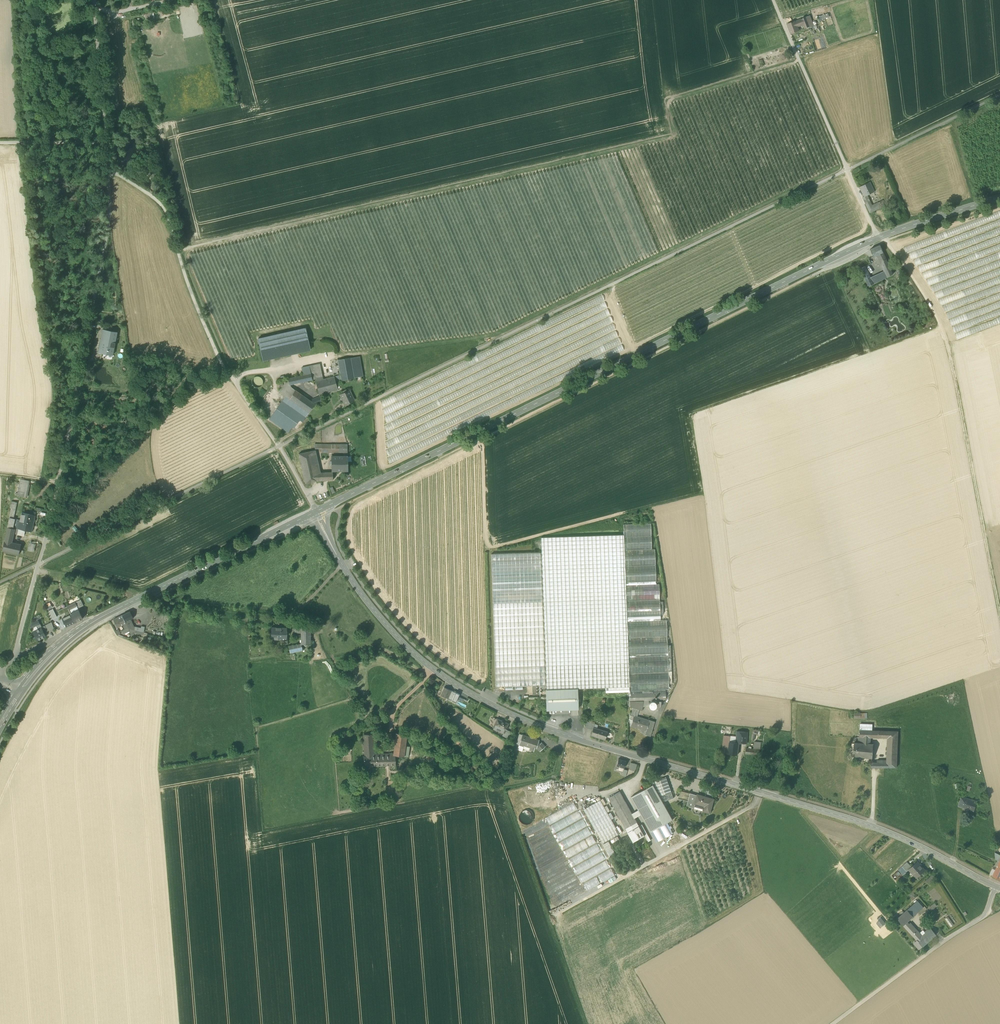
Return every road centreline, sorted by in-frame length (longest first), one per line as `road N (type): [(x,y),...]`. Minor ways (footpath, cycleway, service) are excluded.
road 1 (tertiary): [(314,513),(397,637),(466,691),(552,731),(871,826),(996,887)]
road 2 (secondary): [(880,236),(314,513)]
road 3 (residential): [(15,658),(111,214),(107,167)]
road 4 (track): [(999,618),(948,348),(880,236)]
road 5 (secondary): [(314,513),(90,623),(20,691)]
road 6 (track): [(564,735),(555,776),(503,789),(585,1023)]
road 7 (residential): [(880,236),(773,0)]
road 8 (unclassified): [(107,167),(171,214),(187,285),(223,365)]
road 9 (unclassified): [(833,1023),(986,914),(996,887)]
road 10 (residential): [(223,365),(314,513)]
road 11 (residential): [(104,143),(95,0)]
road 12 (secondary): [(999,198),(880,236)]

